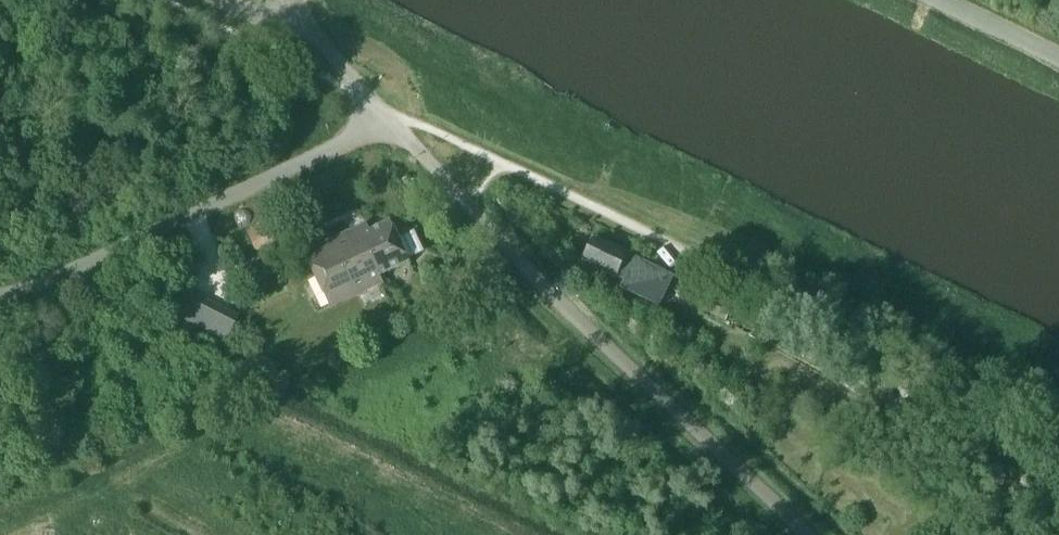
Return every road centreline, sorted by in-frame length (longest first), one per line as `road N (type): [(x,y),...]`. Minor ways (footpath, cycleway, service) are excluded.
road 1 (unclassified): [(806,534),(385,118)]
road 2 (unclassified): [(121,248),(385,118)]
road 3 (unclassified): [(385,118),(310,30),(295,0)]
road 4 (unclassified): [(1058,60),(935,0)]

